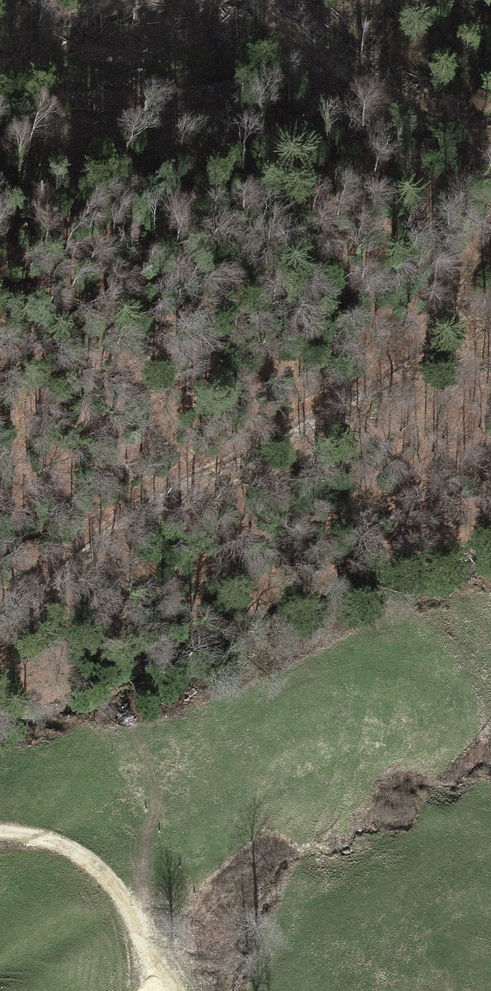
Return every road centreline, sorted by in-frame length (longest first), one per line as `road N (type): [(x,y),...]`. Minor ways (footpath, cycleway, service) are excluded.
road 1 (track): [(0,609),(151,489),(387,366),(445,317),(490,229)]
road 2 (track): [(490,147),(318,56),(264,0)]
road 3 (track): [(168,990),(132,908),(107,879),(64,847),(0,835)]

